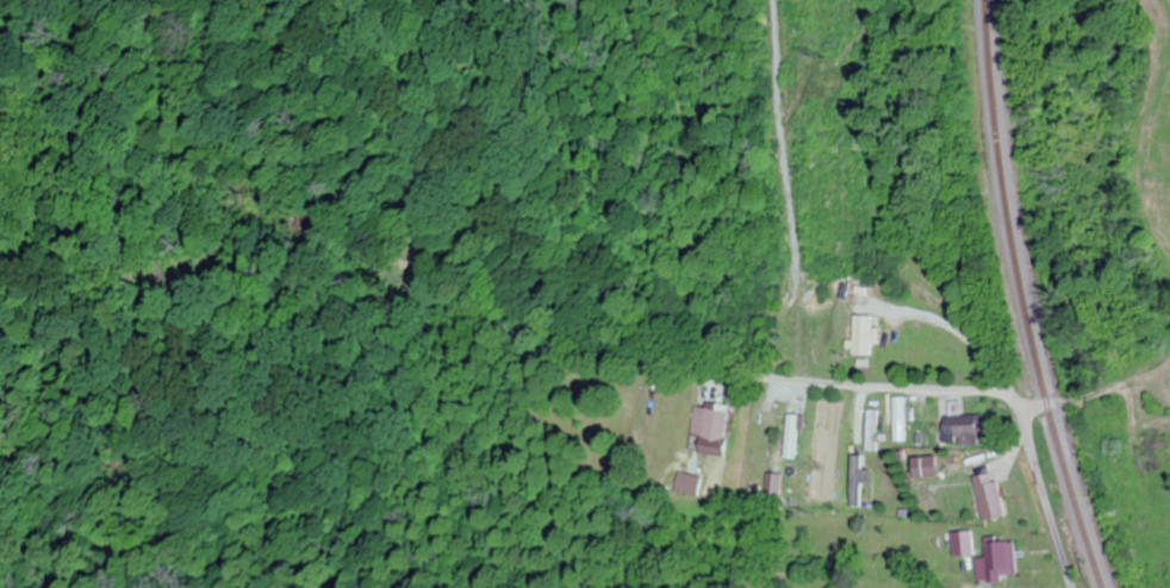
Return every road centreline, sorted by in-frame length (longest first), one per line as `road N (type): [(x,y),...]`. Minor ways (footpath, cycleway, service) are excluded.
road 1 (residential): [(1074,587),(1012,404),(735,387)]

